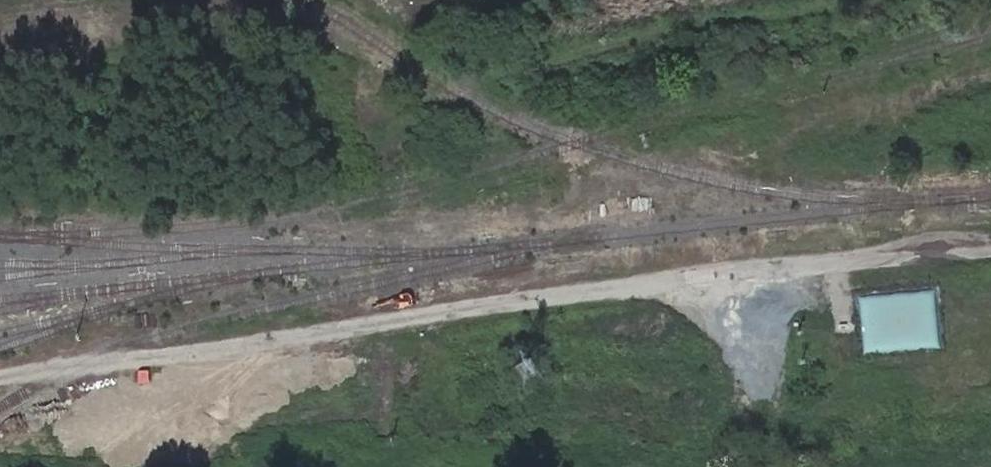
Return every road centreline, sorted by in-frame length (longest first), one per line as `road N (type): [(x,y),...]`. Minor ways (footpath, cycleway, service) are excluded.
road 1 (track): [(734,273),(789,303),(990,300)]

